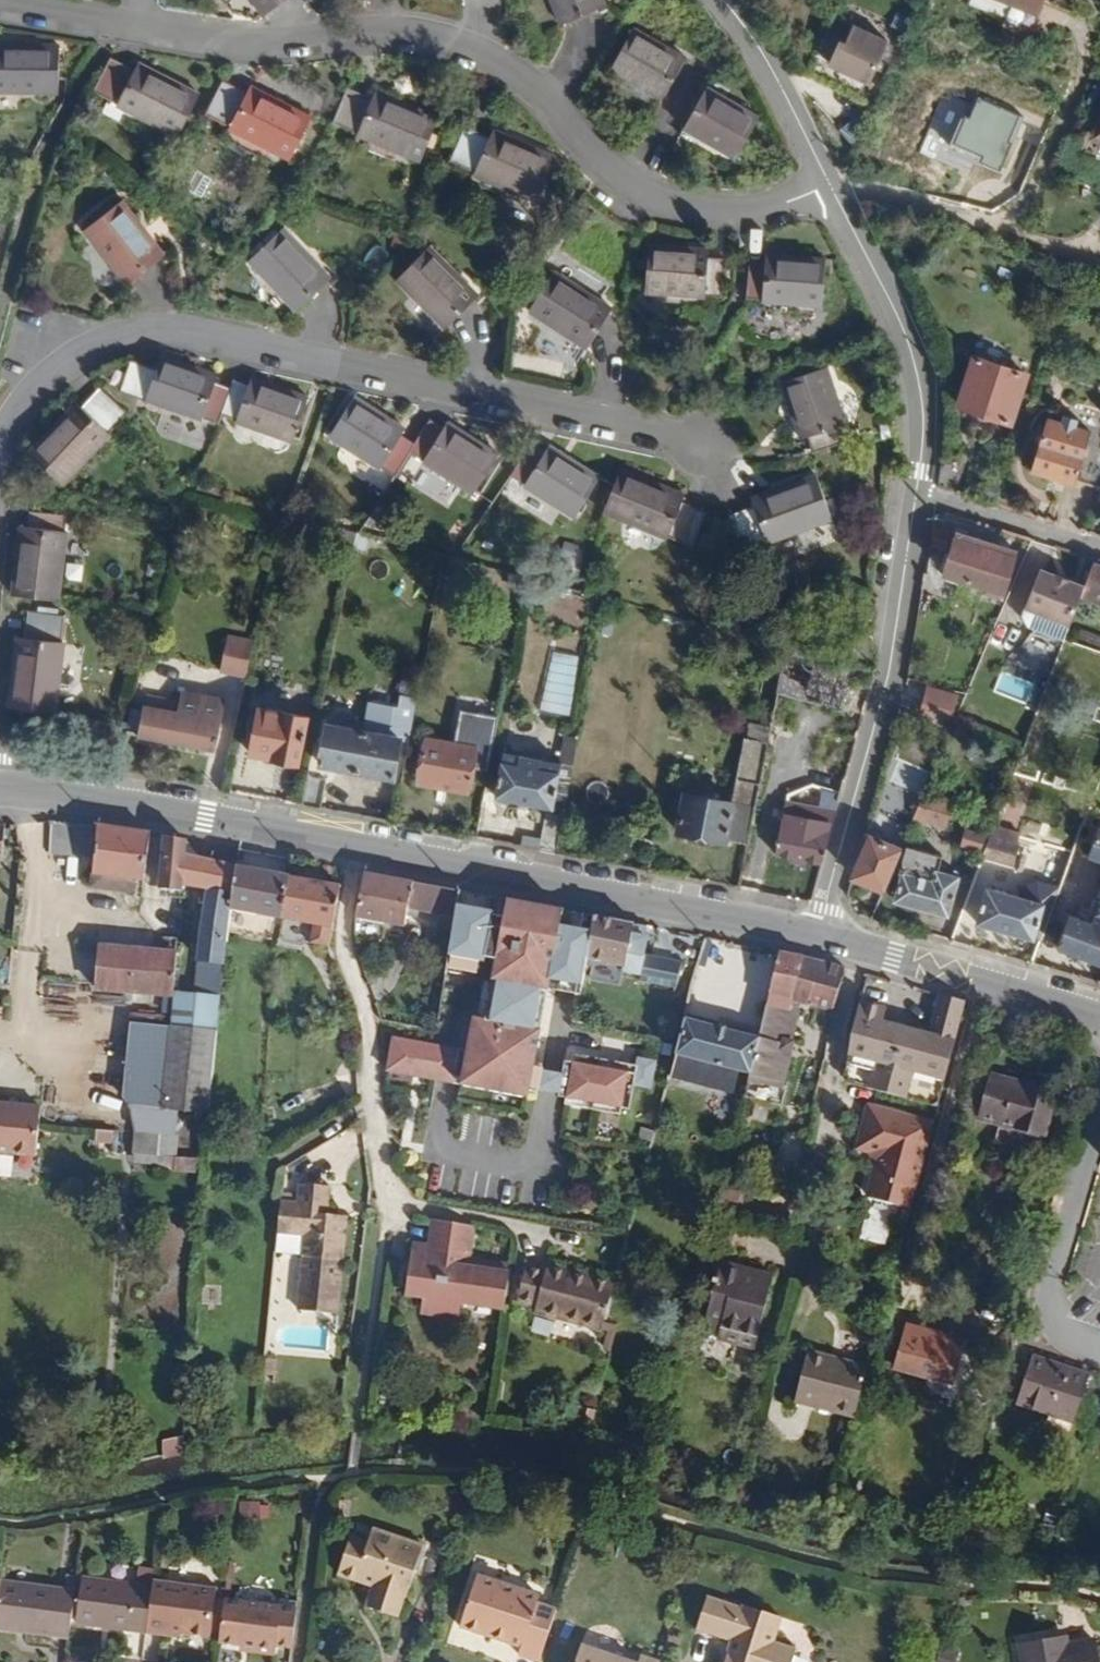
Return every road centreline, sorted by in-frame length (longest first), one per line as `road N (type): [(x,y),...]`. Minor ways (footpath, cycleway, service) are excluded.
road 1 (residential): [(0,3),(264,45),(405,37),(522,75),(611,171),(674,210),(754,211),(828,182)]
road 2 (primary): [(0,794),(205,819),(821,934)]
road 3 (residential): [(706,454),(177,329),(118,337),(57,367),(32,389),(0,452)]
road 4 (unclassified): [(821,934),(894,692),(925,500)]
road 5 (primary): [(821,934),(1099,1021)]
road 6 (unclassified): [(925,500),(930,420),(908,331),(880,267)]
road 7 (residential): [(1099,266),(1049,241),(987,227),(880,267)]
road 8 (unclassified): [(828,182),(783,92),(718,0)]
road 9 (residential): [(925,500),(1099,550)]

